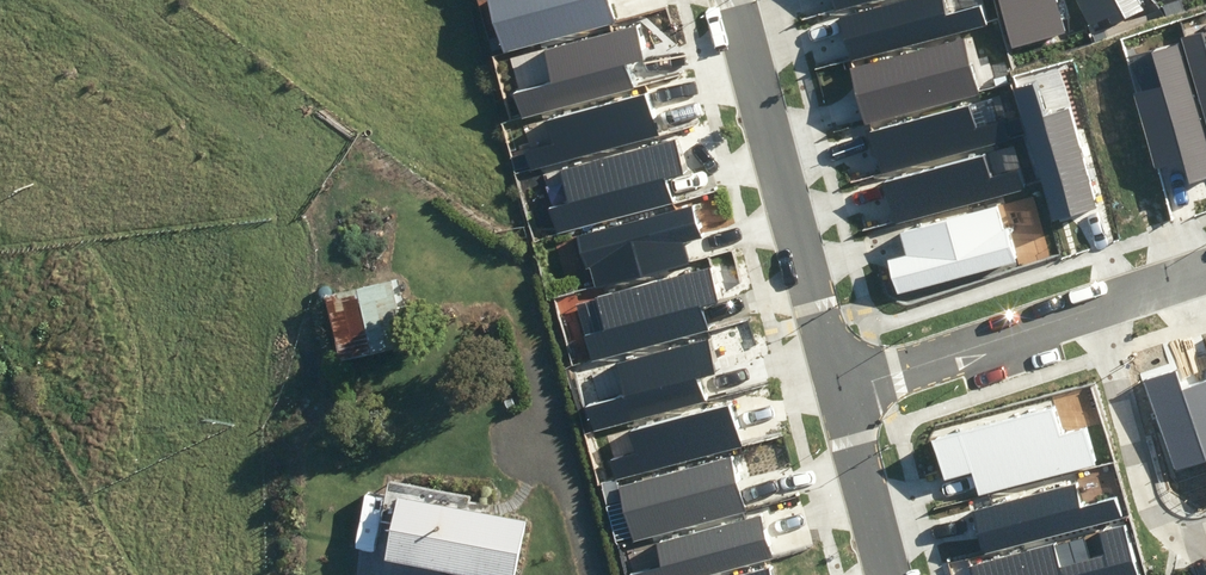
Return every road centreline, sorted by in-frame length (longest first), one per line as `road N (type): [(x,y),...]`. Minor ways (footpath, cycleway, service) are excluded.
road 1 (residential): [(839,381),(739,0)]
road 2 (residential): [(1096,305),(1148,488),(1175,525),(1205,537)]
road 3 (residential): [(839,381),(1096,305)]
road 4 (residential): [(888,574),(839,381)]

